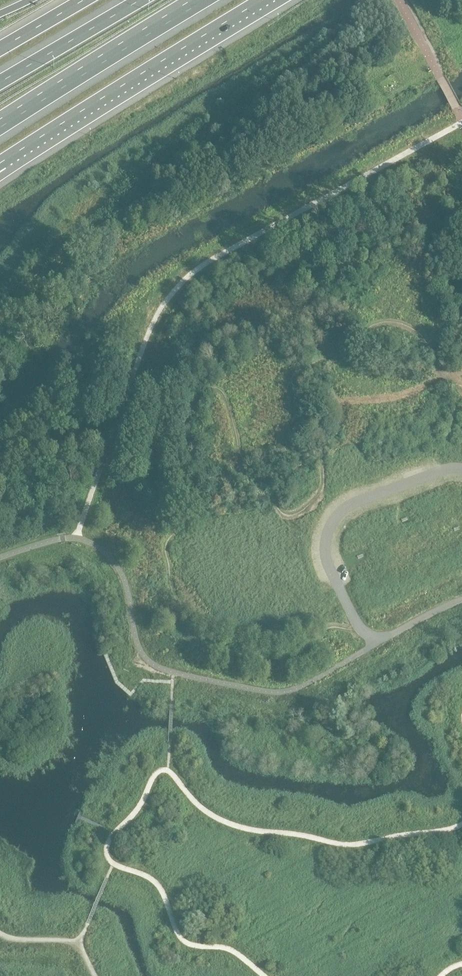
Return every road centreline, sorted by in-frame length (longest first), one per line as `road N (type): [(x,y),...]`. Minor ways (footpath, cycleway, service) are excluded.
road 1 (motorway): [(2,162),(265,0)]
road 2 (unclassified): [(360,628),(326,564),(333,520),(365,498),(461,467)]
road 3 (motorway): [(0,124),(200,0)]
road 4 (motorway): [(140,0),(0,82)]

